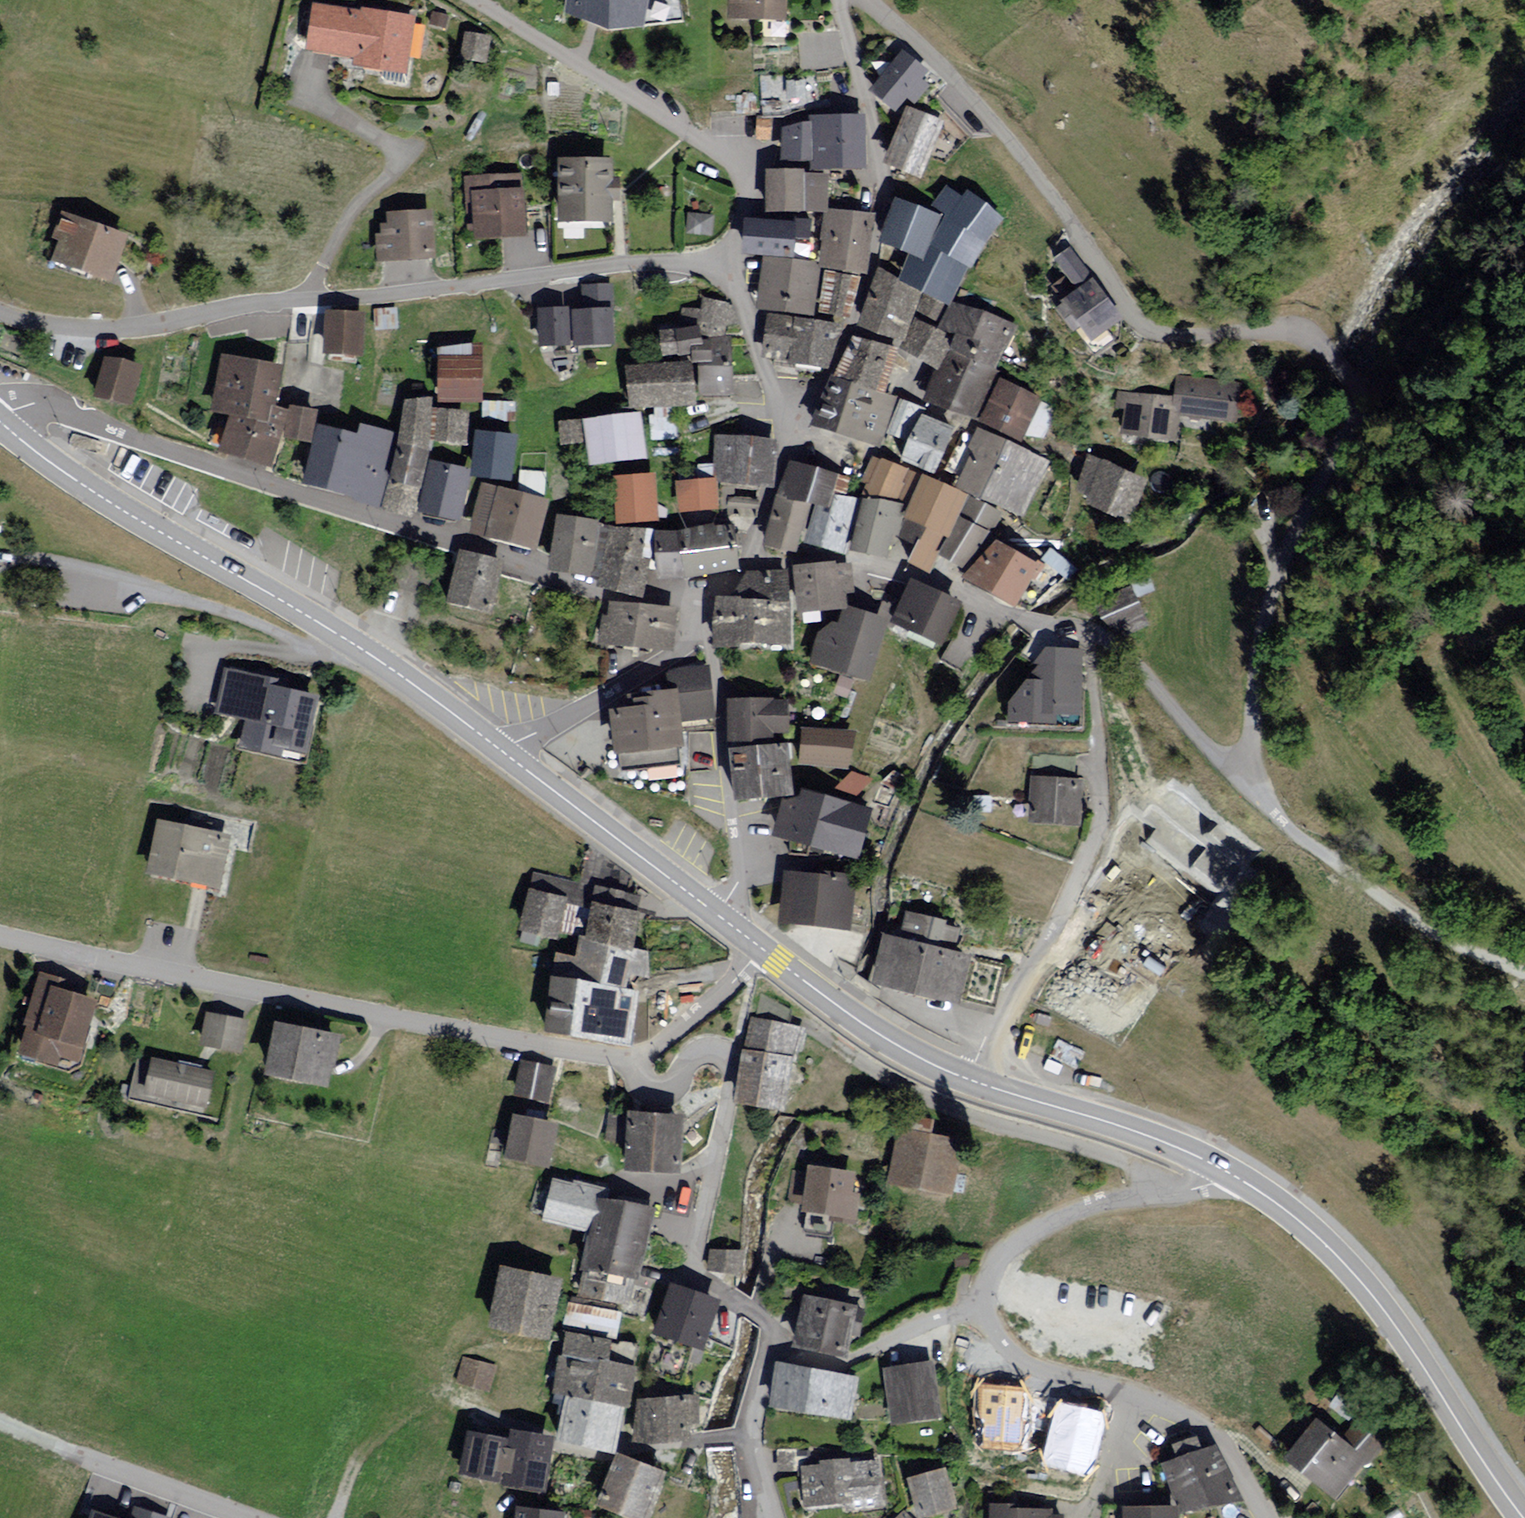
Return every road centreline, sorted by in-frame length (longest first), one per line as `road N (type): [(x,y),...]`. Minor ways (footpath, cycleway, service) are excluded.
road 1 (residential): [(867,0),(942,71),(1052,201),(1143,329),(1164,340),(1212,343),(1298,330),(1325,352),(1334,399),(1256,644),(1245,786)]
road 2 (residential): [(0,309),(31,323),(139,331),(306,298),(686,264),(731,271)]
road 3 (residential): [(0,415),(49,405),(602,595),(698,602)]
road 4 (residential): [(1240,1179),(1121,1201),(1038,1237),(996,1262),(972,1310),(996,1341),(1042,1371),(1216,1434),(1272,1517)]
road 5 (residential): [(0,940),(123,972),(651,1061)]
road 6 (secondary): [(501,749),(362,649),(111,503),(0,422)]
road 7 (residential): [(745,1433),(774,1334),(695,1265),(735,1061),(702,1056),(671,1090),(655,1094),(644,1080),(651,1061)]
road 8 (residential): [(971,1080),(986,1038),(1066,918),(1099,826),(1090,635)]
road 9 (secondary): [(1524,1517),(1362,1283),(1310,1230),(1240,1179)]
road 10 (residential): [(865,100),(884,205),(871,289),(840,362),(788,434)]
road 11 (residential): [(749,570),(879,568),(1014,618),(1090,635)]
road 12 (residential): [(698,602),(712,645),(738,898),(723,924)]
road 13 (track): [(750,171),(472,0)]
road 14 (secondary): [(1240,1179),(1134,1131),(971,1080)]
road 15 (secondary): [(723,924),(501,749)]
road 16 (residential): [(698,602),(687,656),(501,749)]
road 17 (secondary): [(971,1080),(878,1034),(762,954)]
road 18 (residential): [(865,100),(782,130),(750,171),(731,271)]
road 19 (residential): [(1090,635),(1121,655),(1245,786)]
road 20 (track): [(1375,889),(1428,929),(1524,976)]
road 21 (residential): [(731,271),(788,434)]
road 22 (residential): [(92,1459),(241,1517)]
road 23 (residential): [(651,1061),(762,954)]
road 24 (residential): [(788,434),(749,570)]

